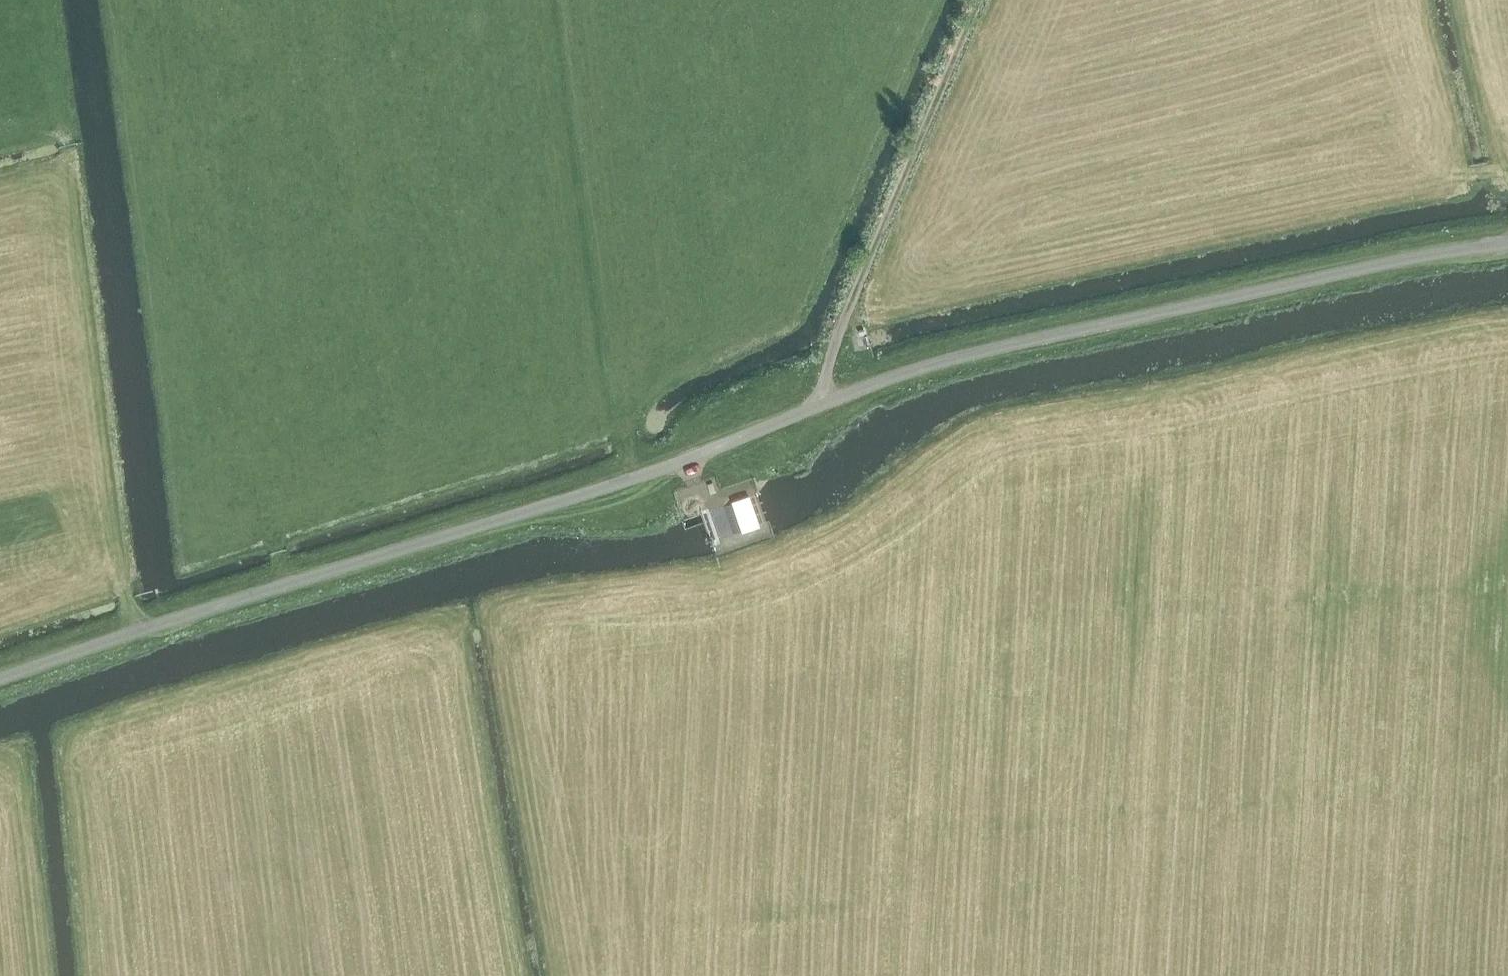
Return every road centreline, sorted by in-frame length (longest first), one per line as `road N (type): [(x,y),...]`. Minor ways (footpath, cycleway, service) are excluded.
road 1 (unclassified): [(1507,245),(961,360),(830,401),(676,463),(0,679)]

